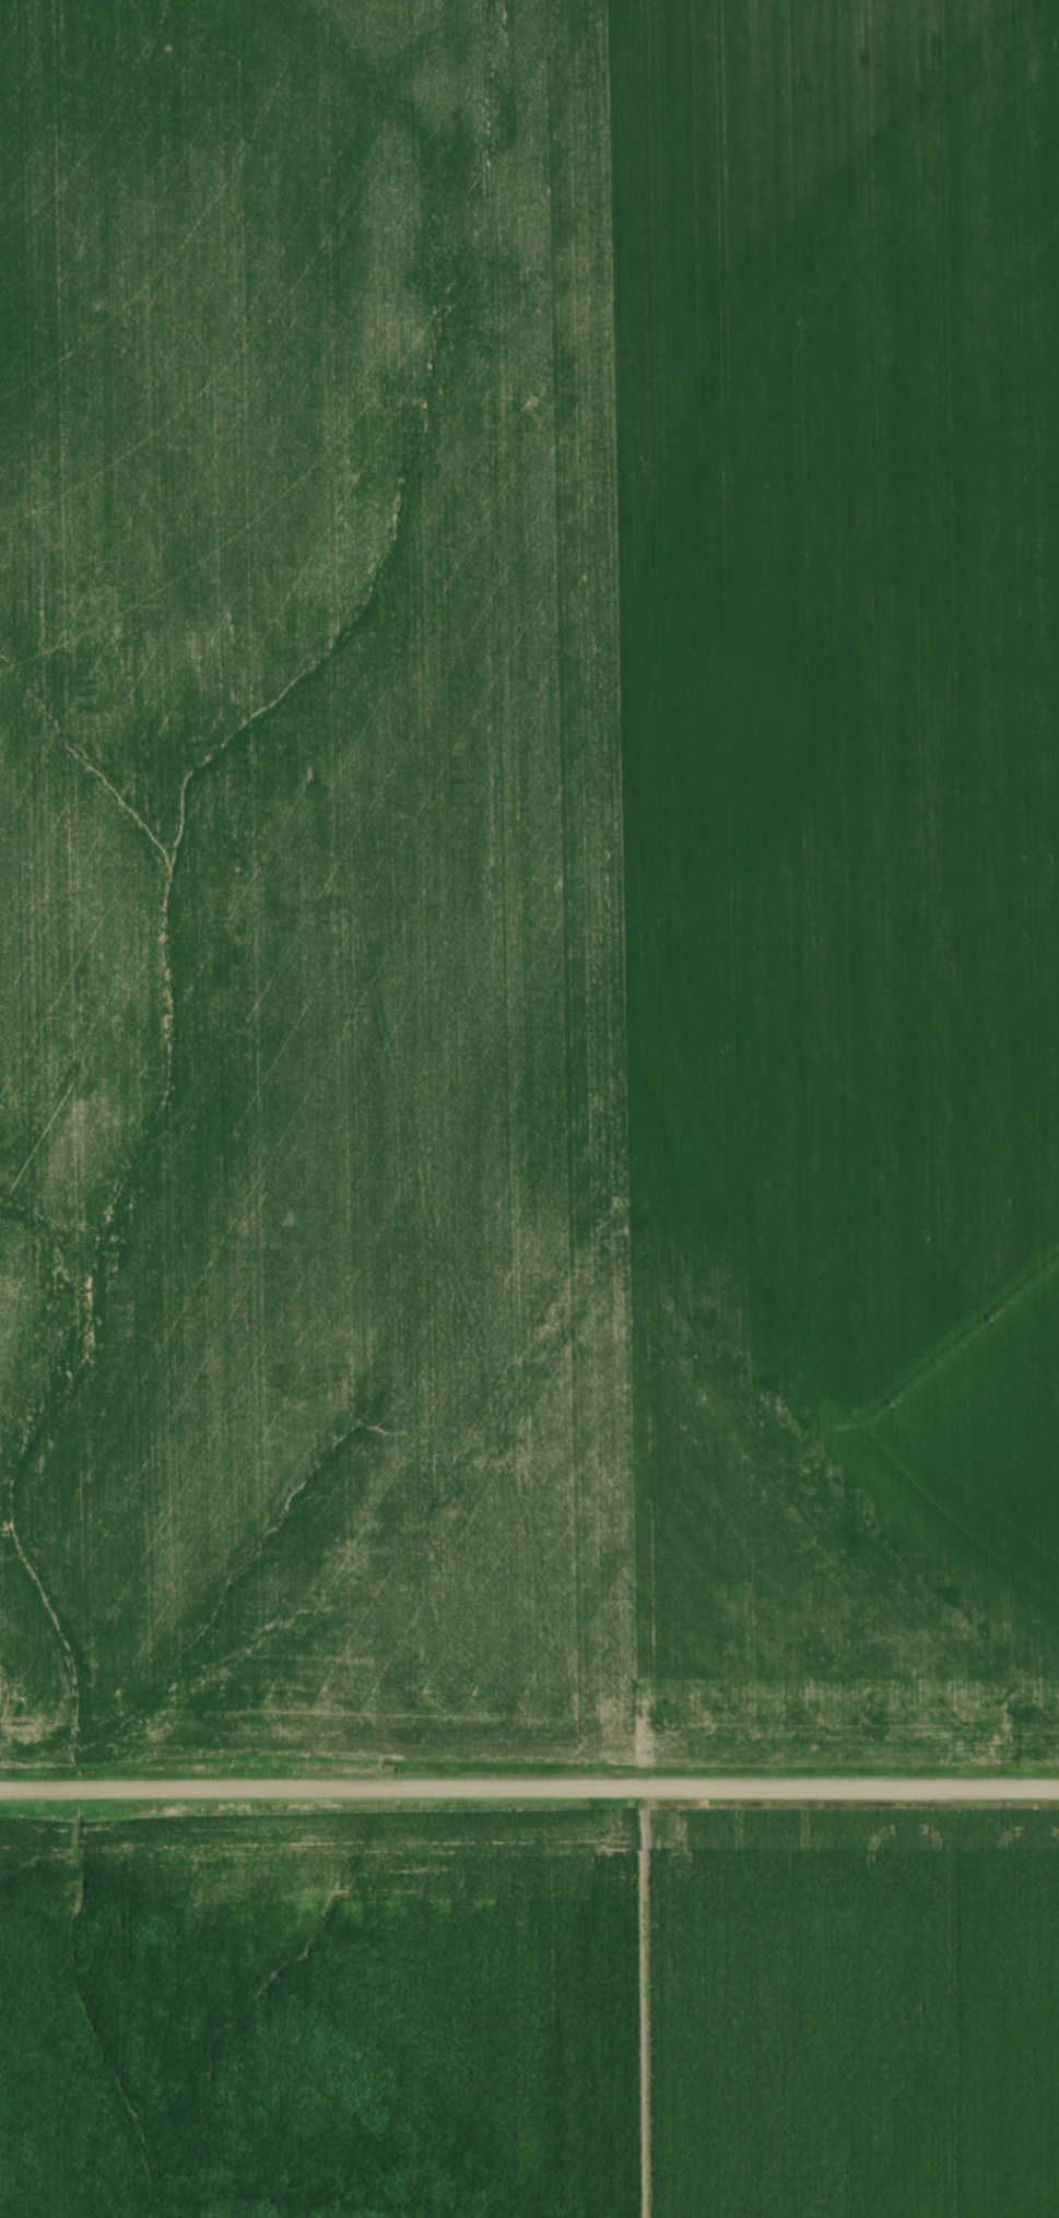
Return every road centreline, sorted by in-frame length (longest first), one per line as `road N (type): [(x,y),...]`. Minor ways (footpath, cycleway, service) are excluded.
road 1 (residential): [(0,1797),(1058,1794)]

